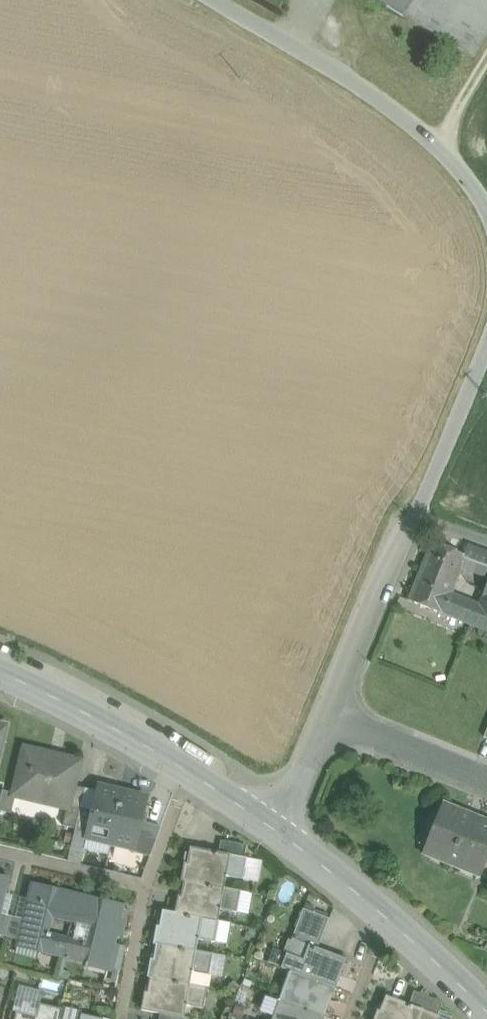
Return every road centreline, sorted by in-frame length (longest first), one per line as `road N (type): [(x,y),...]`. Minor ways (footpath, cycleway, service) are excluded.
road 1 (unclassified): [(210,0),(374,95),(486,209)]
road 2 (unclassified): [(275,831),(118,731),(0,672)]
road 3 (unclassified): [(486,1011),(388,918),(275,831)]
road 4 (unclassified): [(415,516),(332,716)]
road 5 (unclassified): [(486,346),(415,516)]
road 6 (residential): [(486,778),(332,716)]
road 7 (unclassified): [(332,716),(275,831)]

